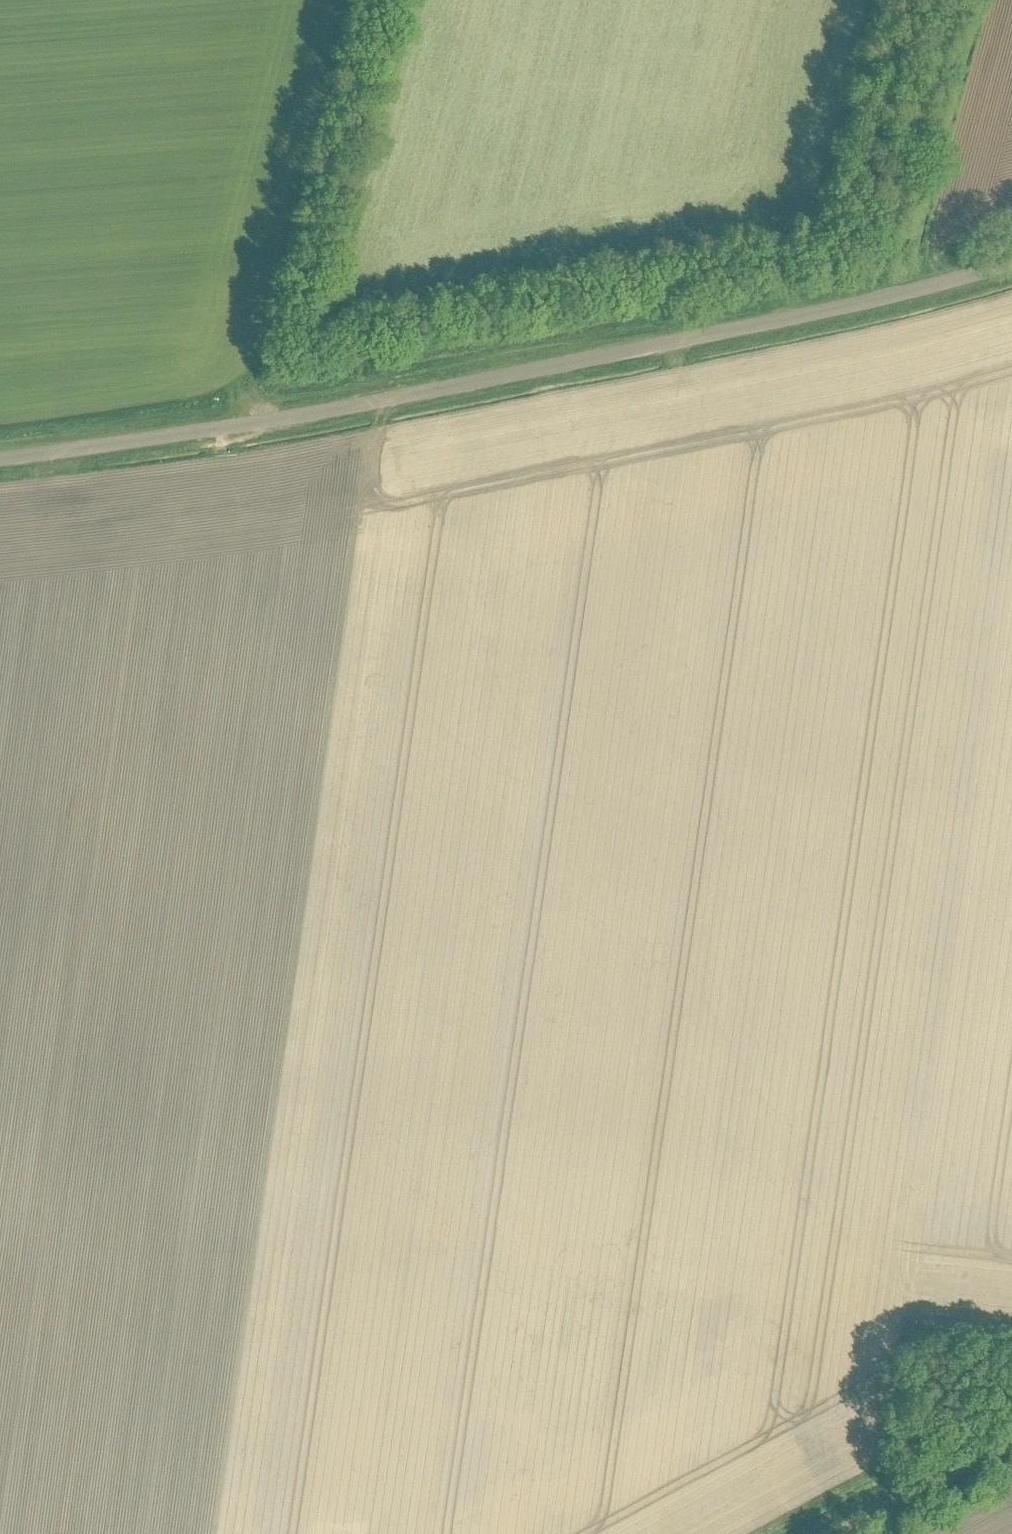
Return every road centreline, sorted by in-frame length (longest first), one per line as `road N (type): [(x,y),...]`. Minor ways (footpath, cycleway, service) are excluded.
road 1 (unclassified): [(1011,264),(784,320),(395,399),(0,462)]
road 2 (track): [(839,1533),(1011,1445)]

